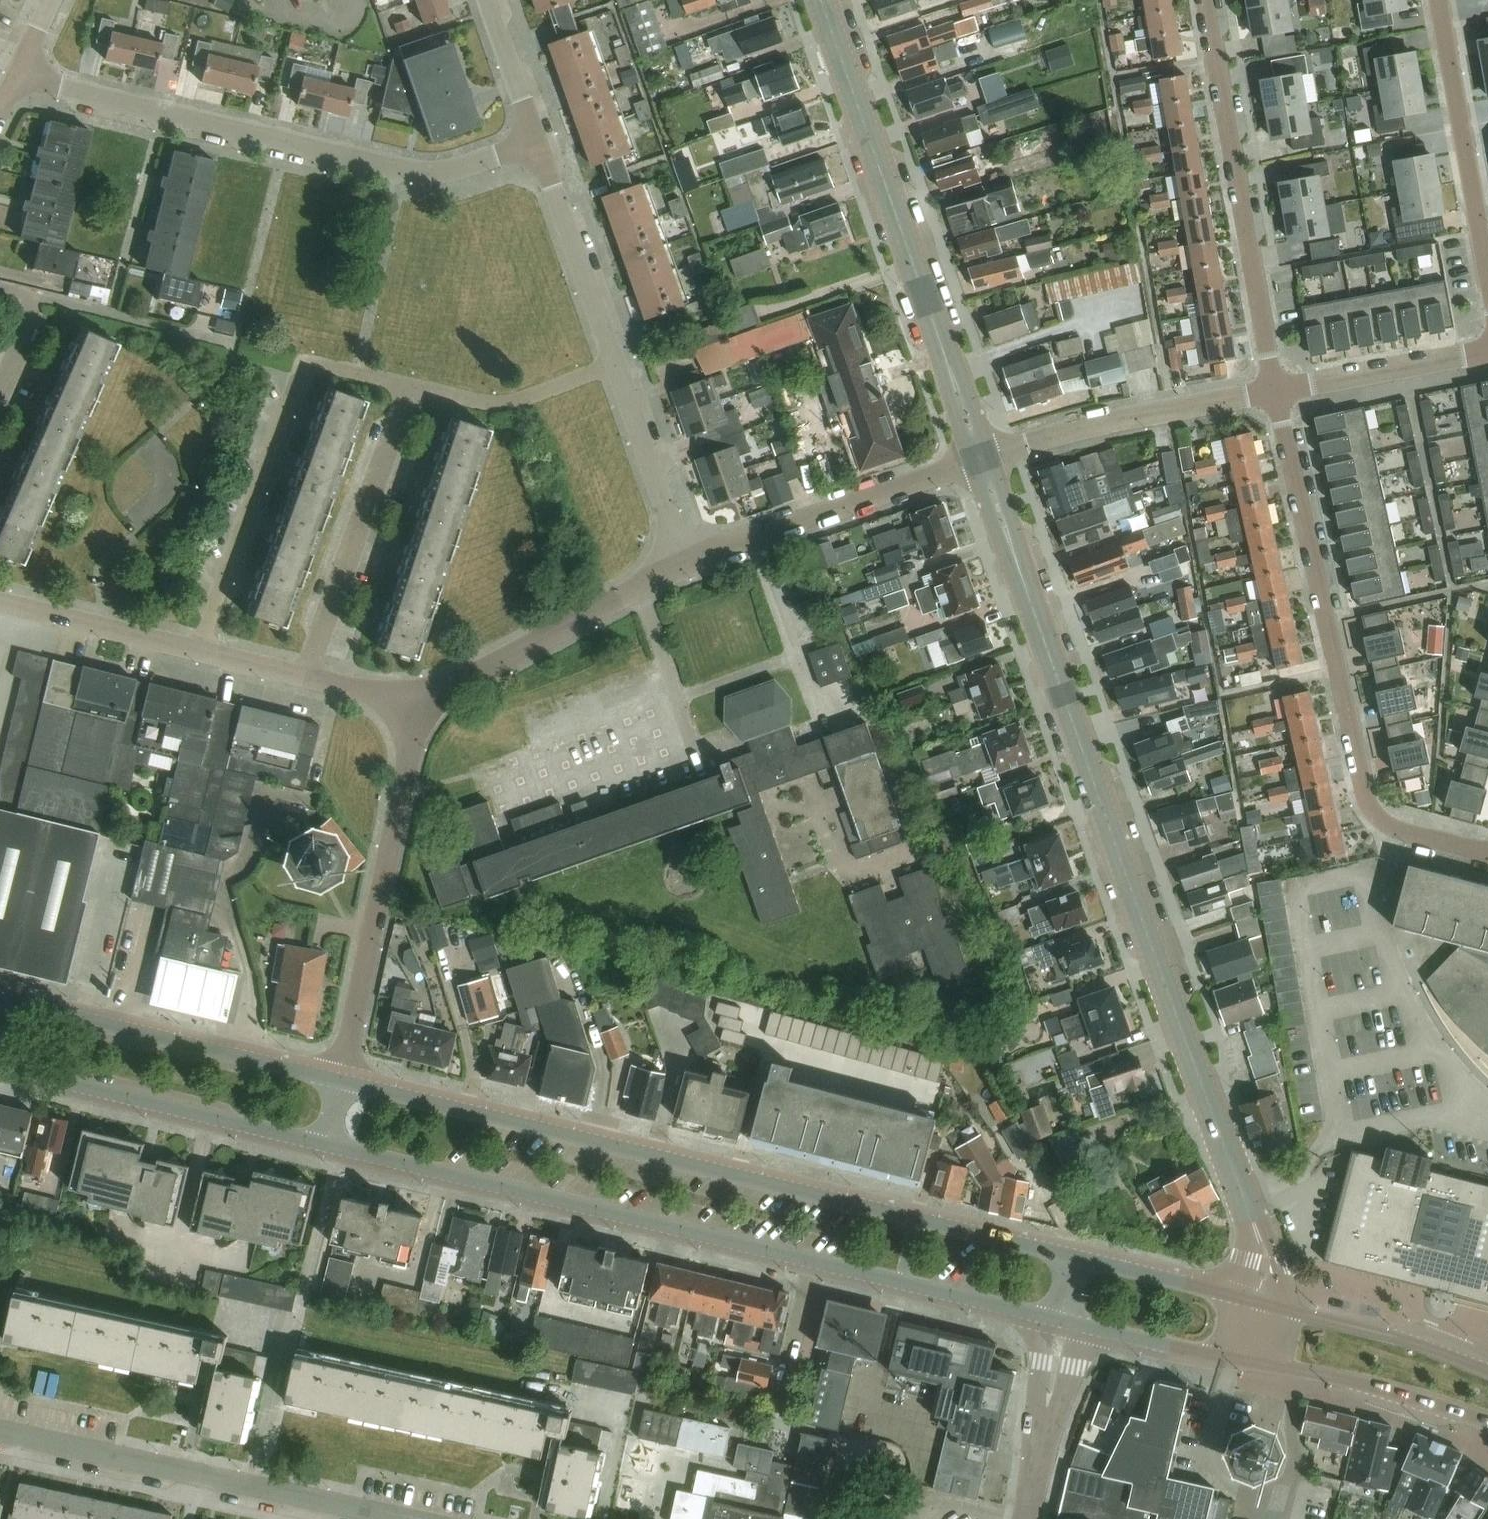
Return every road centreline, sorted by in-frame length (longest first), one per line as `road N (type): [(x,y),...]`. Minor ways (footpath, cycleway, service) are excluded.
road 1 (residential): [(1257,1303),(1267,1259),(979,461)]
road 2 (tertiary): [(1074,1258),(342,1082)]
road 3 (residential): [(1487,855),(1395,832),(1371,815),(1273,394)]
road 4 (unclassified): [(536,143),(445,171),(403,173),(12,78)]
road 5 (tertiary): [(326,1146),(816,1263)]
road 6 (residential): [(979,461),(820,0)]
road 7 (residential): [(401,1518),(0,1432)]
road 8 (unclassified): [(198,652),(302,371),(318,365),(408,387)]
road 9 (residential): [(1273,394),(1204,0)]
road 10 (unclassified): [(342,1082),(417,705)]
road 11 (tertiary): [(342,1082),(0,1000)]
road 12 (tertiary): [(0,1066),(326,1146)]
road 13 (residential): [(979,461),(683,566)]
road 14 (unclassified): [(307,678),(408,387)]
road 15 (unclassified): [(979,461),(1098,425),(1273,394)]
road 16 (residential): [(683,566),(417,705)]
road 17 (residential): [(1487,295),(1436,0)]
road 18 (tertiary): [(816,1263),(1061,1321)]
road 19 (tertiary): [(1246,1360),(1487,1423)]
road 20 (tertiary): [(1487,1371),(1257,1303)]
road 21 (residential): [(614,366),(536,143)]
road 22 (unclassified): [(1273,394),(1487,354)]
road 23 (unclassified): [(408,387),(501,409),(614,366)]
road 24 (residential): [(683,566),(614,366)]
road 25 (residential): [(198,652),(0,605)]
road 26 (residential): [(1027,1518),(1061,1321)]
road 27 (tertiary): [(1061,1321),(1246,1360)]
road 28 (tertiary): [(1257,1303),(1074,1258)]
road 29 (residential): [(536,143),(486,0)]
road 30 (residential): [(816,1263),(780,1403)]

